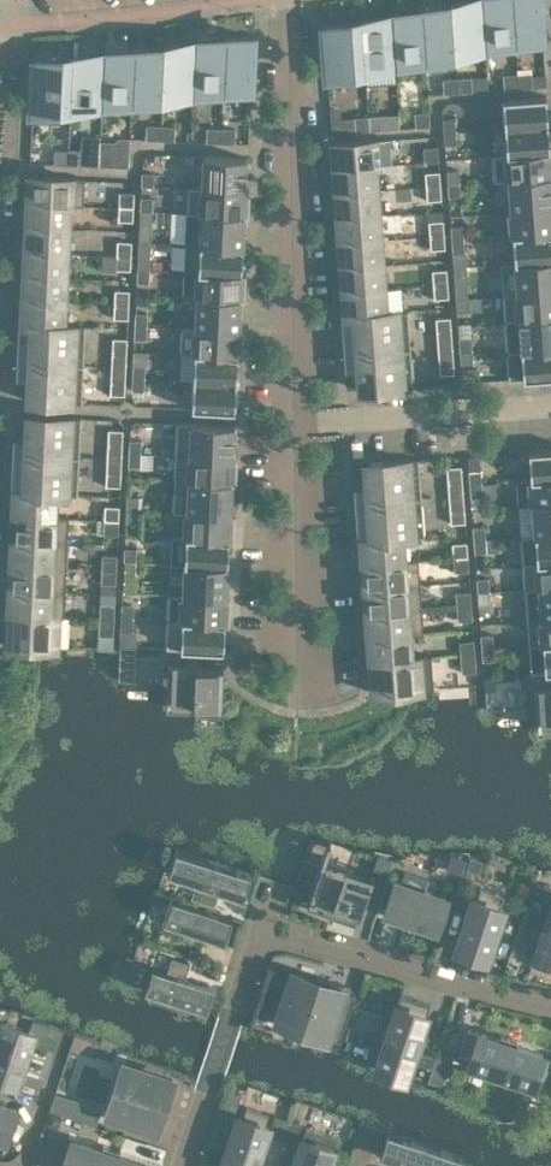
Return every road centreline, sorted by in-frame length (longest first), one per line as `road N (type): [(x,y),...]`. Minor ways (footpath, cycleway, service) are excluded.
road 1 (residential): [(182,1165),(257,935),(550,1009)]
road 2 (residential): [(289,427),(288,0)]
road 3 (residential): [(293,707),(289,427)]
road 4 (residential): [(289,427),(550,405)]

